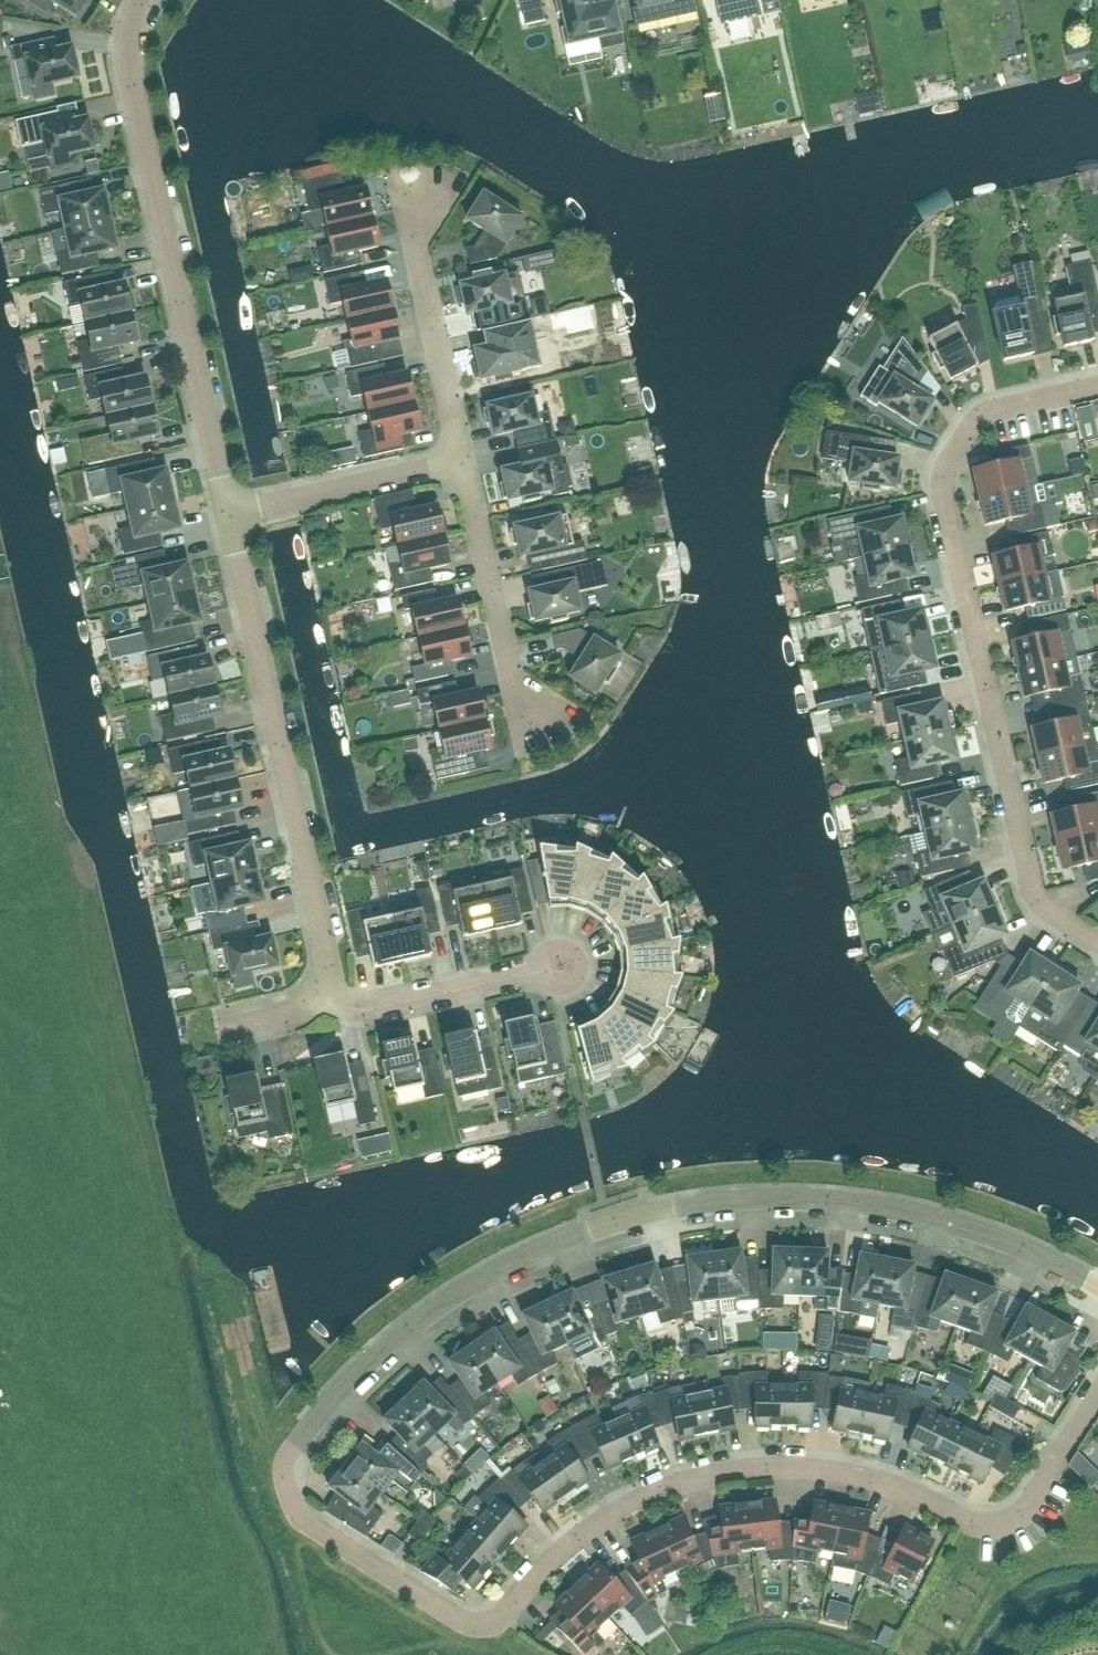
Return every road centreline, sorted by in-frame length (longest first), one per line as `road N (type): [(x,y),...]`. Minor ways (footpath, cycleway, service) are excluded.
road 1 (residential): [(283,1483),(307,1524),(454,1619),(478,1624),(501,1616),(556,1555),(615,1512),(716,1474),(829,1469),(903,1489),(974,1521),(1000,1523),(1032,1500),(1097,1394)]
road 2 (residential): [(283,1483),(308,1431),(401,1336),(512,1263),(626,1220),(729,1202),(867,1205),(971,1229),(1097,1287)]
road 3 (residential): [(563,964),(369,1012),(336,1000),(226,514)]
road 4 (residential): [(1097,950),(1047,919),(1032,894),(941,492),(958,447),(990,412),(1097,389)]
road 5 (residential): [(226,514),(124,59),(126,24),(141,0)]
road 6 (residential): [(526,746),(464,461)]
road 7 (residential): [(464,461),(405,178)]
road 8 (residential): [(226,514),(464,461)]

